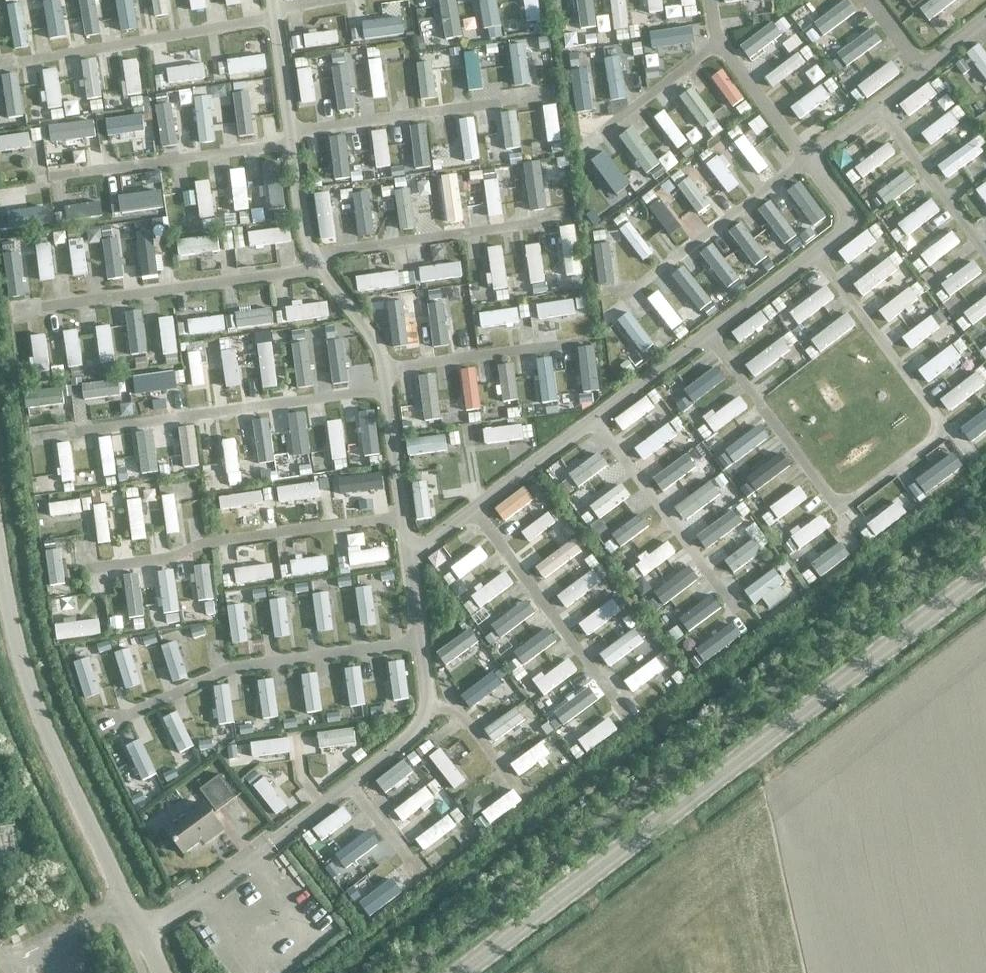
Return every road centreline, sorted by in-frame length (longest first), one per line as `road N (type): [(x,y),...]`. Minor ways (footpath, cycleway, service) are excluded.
road 1 (secondary): [(467,972),(985,578)]
road 2 (unclassified): [(162,972),(33,693),(0,561)]

